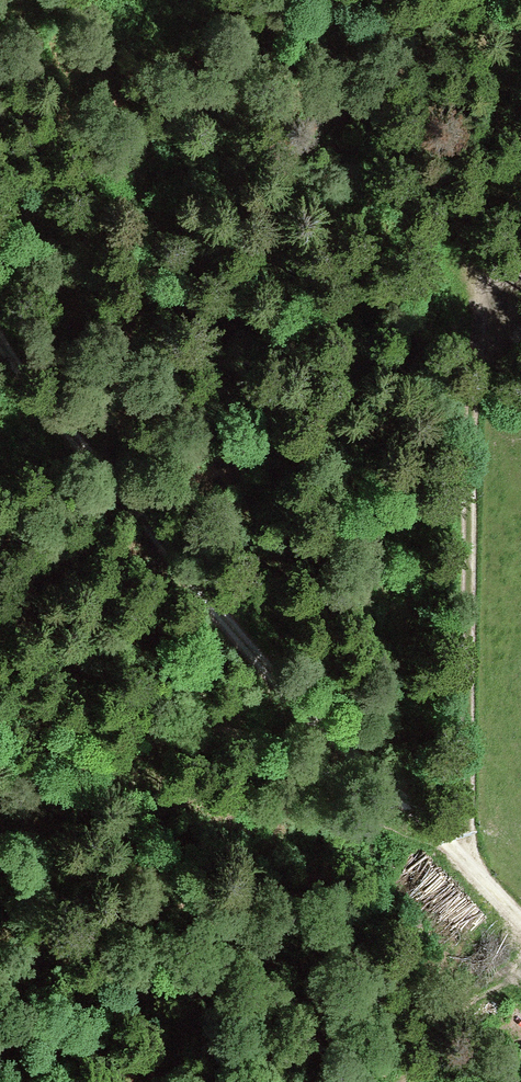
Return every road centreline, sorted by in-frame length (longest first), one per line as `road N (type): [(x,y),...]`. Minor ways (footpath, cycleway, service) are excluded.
road 1 (track): [(461,867),(401,792),(184,603),(100,506),(0,359)]
road 2 (track): [(520,378),(494,740),(461,867)]
road 3 (track): [(520,956),(385,1081)]

